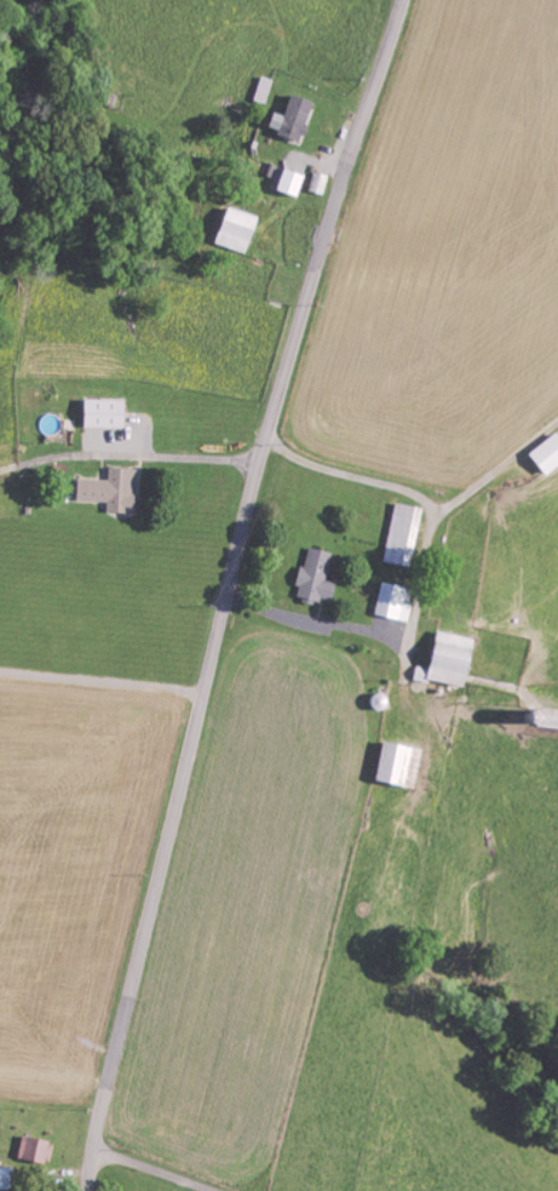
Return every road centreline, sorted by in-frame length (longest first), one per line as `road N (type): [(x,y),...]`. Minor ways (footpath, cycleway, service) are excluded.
road 1 (residential): [(91,1190),(98,1127),(254,487),(405,0)]

